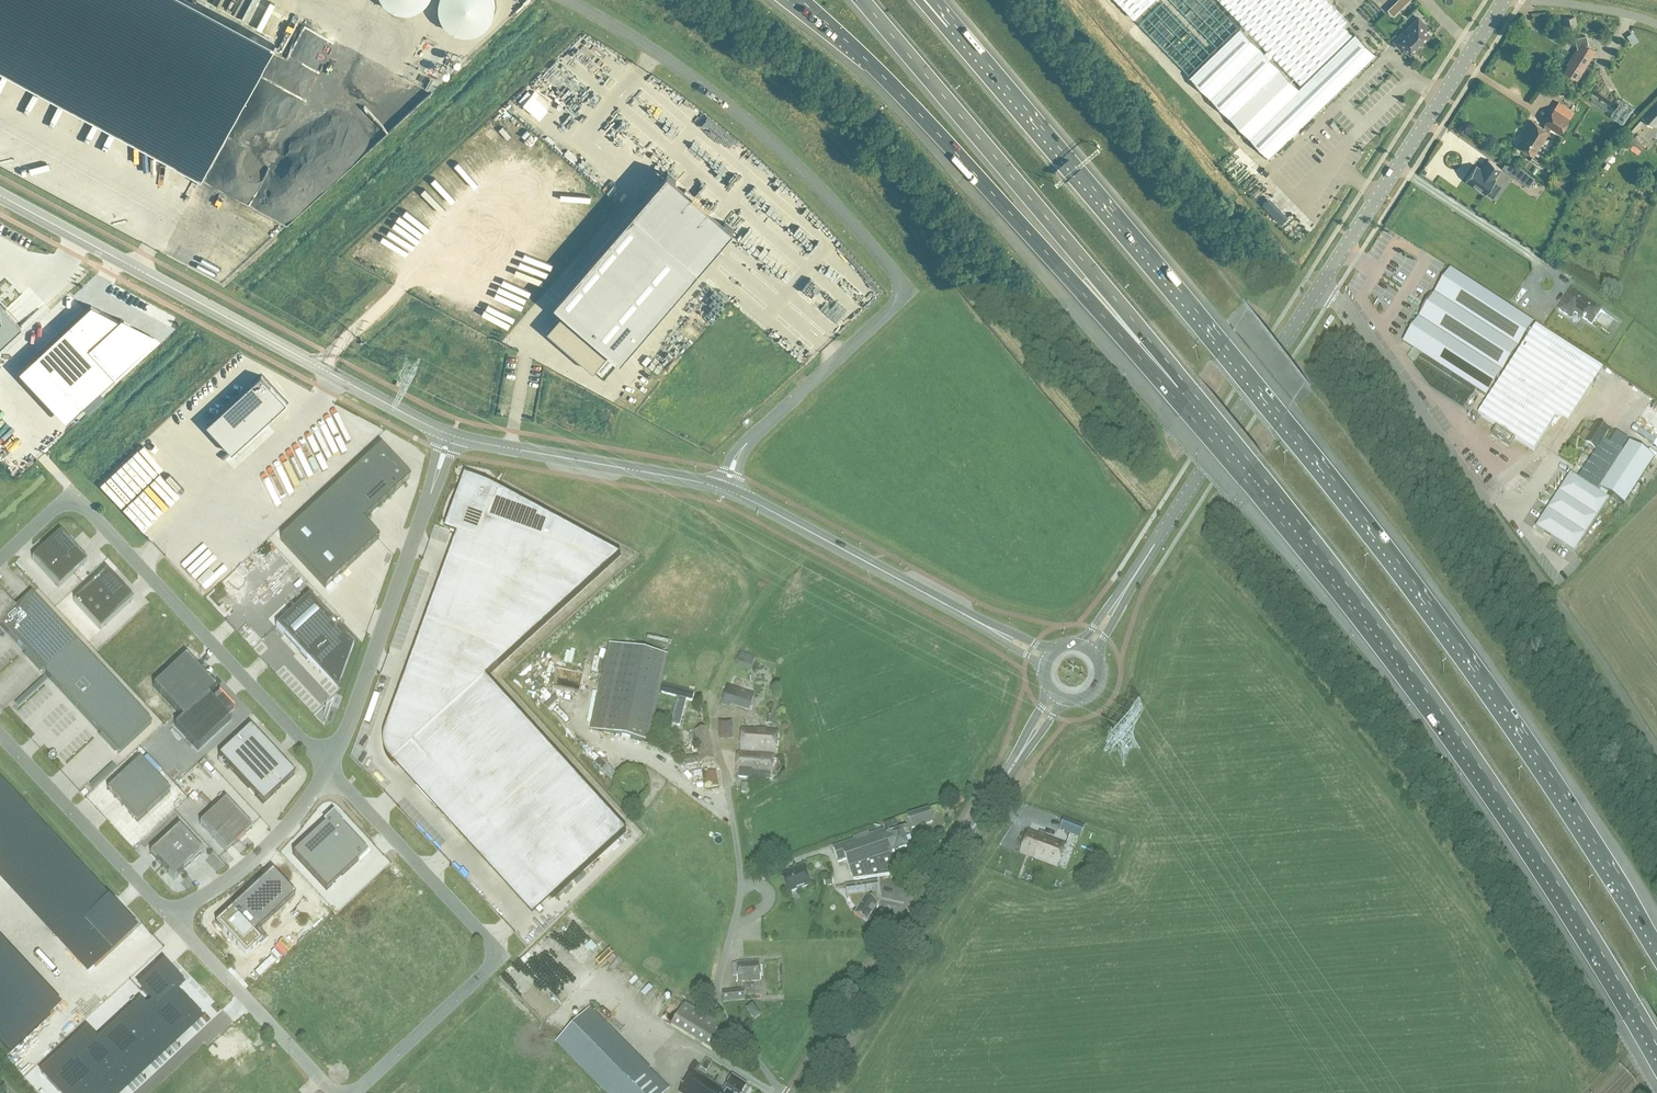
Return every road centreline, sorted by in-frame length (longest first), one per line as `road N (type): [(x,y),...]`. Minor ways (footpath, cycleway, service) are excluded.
road 1 (motorway): [(1656,953),(1441,622),(946,29)]
road 2 (motorway): [(1197,397),(1420,679),(1656,1046)]
road 3 (unclassified): [(567,0),(736,111),(835,203),(898,277),(896,303),(748,440)]
road 4 (motorway): [(800,0),(902,94),(1077,287),(1197,397)]
road 5 (motorway): [(860,0),(1197,397)]
road 6 (secondary): [(441,430),(0,195)]
road 7 (unclassified): [(0,562),(73,495),(328,765)]
road 8 (unclassified): [(328,765),(501,955),(346,1092)]
road 9 (tertiary): [(803,1092),(1018,756)]
road 10 (secondary): [(1126,586),(1318,286)]
road 11 (secondary): [(1318,286),(1505,0)]
road 12 (unclassified): [(430,495),(328,765)]
road 13 (secondary): [(981,622),(731,491)]
road 14 (unclassified): [(1481,495),(1346,304),(1318,286)]
road 15 (secondary): [(717,486),(459,436)]
road 16 (unclassified): [(171,915),(0,732)]
road 17 (unclassified): [(339,1092),(171,915)]
road 18 (unclassified): [(328,765),(273,842),(171,915)]
road 19 (unclassified): [(783,1092),(718,1002),(734,923)]
road 20 (residential): [(1533,0),(1656,23)]
road 21 (unclassified): [(734,923),(741,885),(764,887),(767,905),(735,923)]

